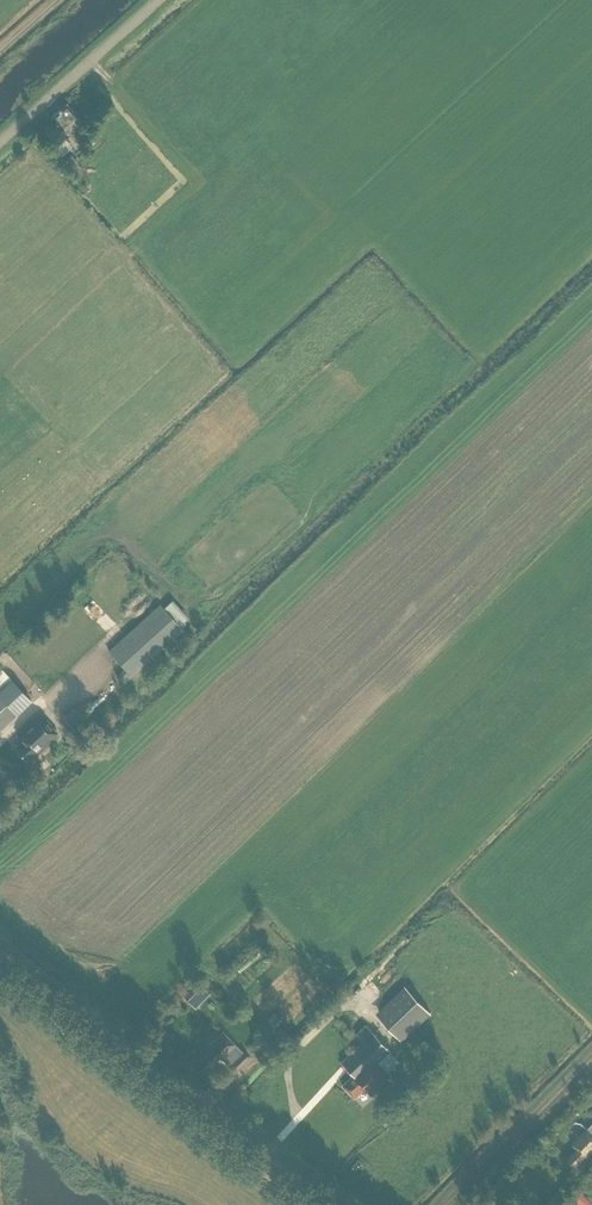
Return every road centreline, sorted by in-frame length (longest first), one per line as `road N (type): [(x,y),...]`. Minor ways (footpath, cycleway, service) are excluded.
road 1 (unclassified): [(317,1204),(0,951)]
road 2 (unclassified): [(0,142),(158,0)]

